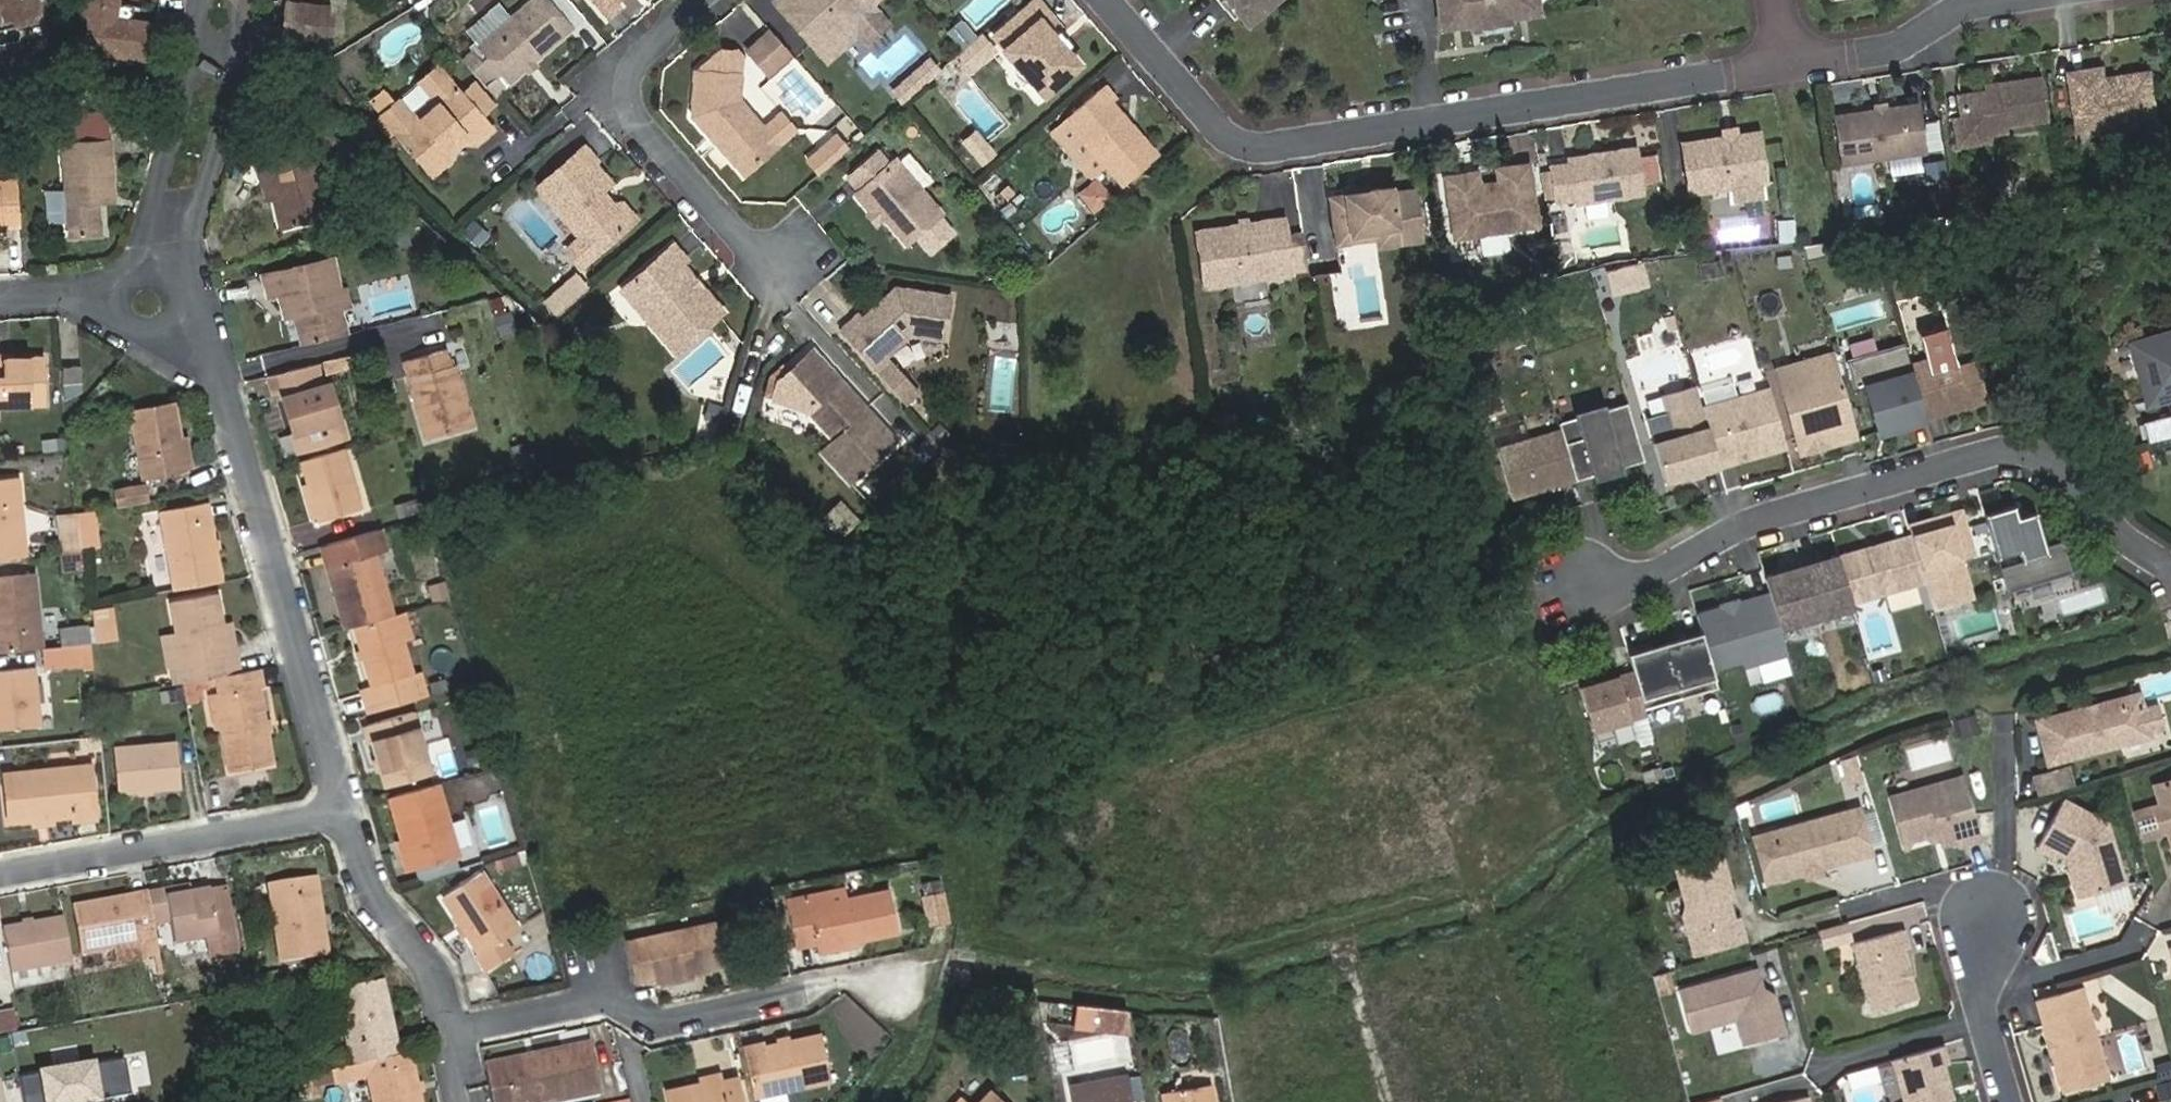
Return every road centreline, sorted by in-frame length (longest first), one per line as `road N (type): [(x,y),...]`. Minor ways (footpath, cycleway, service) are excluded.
road 1 (residential): [(1106,0),(1220,133),(1254,146),(1777,69)]
road 2 (residential): [(2170,570),(2049,458),(2004,450),(1737,529),(1656,580),(1590,582)]
road 3 (residential): [(342,815),(212,344),(189,314)]
road 4 (residential): [(452,1040),(621,1004),(656,1024),(854,976),(895,983)]
road 5 (residential): [(792,257),(735,251),(625,116),(628,58),(695,0)]
road 6 (residential): [(0,874),(342,815)]
road 7 (residential): [(178,267),(240,0)]
road 8 (residential): [(198,0),(139,261)]
road 9 (residential): [(452,1040),(434,976),(382,912),(342,815)]
road 10 (residential): [(1777,69),(1900,47),(1962,0)]
road 11 (residential): [(2013,1101),(1982,988),(1997,920)]

